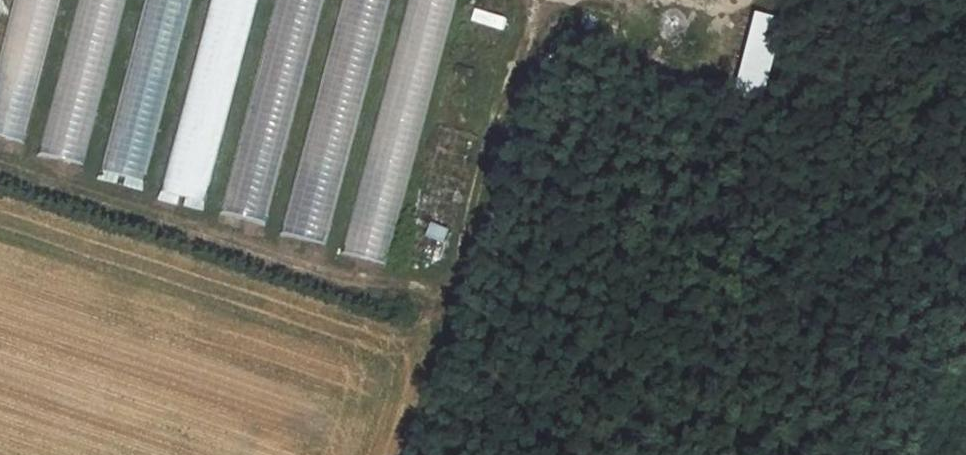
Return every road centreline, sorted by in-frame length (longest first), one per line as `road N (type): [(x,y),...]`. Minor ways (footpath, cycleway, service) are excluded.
road 1 (track): [(545,0),(447,303),(0,154)]

